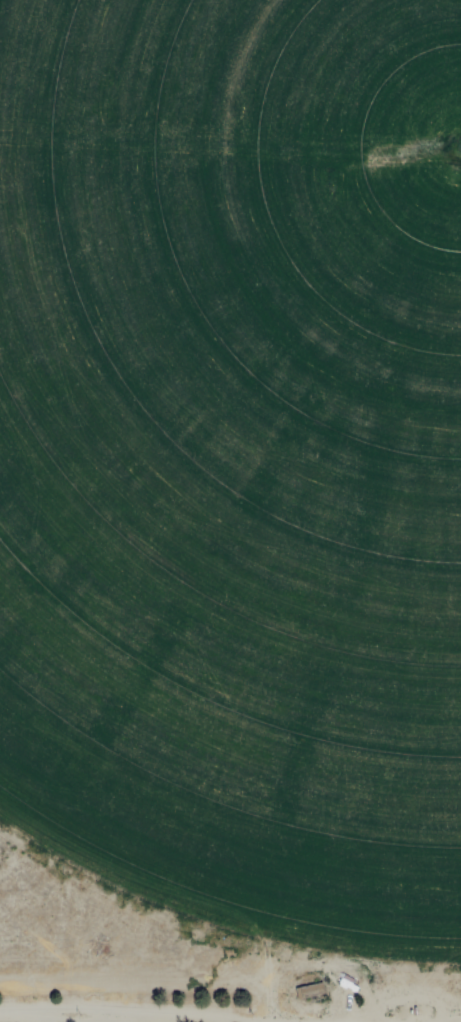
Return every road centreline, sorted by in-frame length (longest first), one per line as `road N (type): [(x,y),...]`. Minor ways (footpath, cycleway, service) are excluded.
road 1 (track): [(187,1021),(0,1021)]

